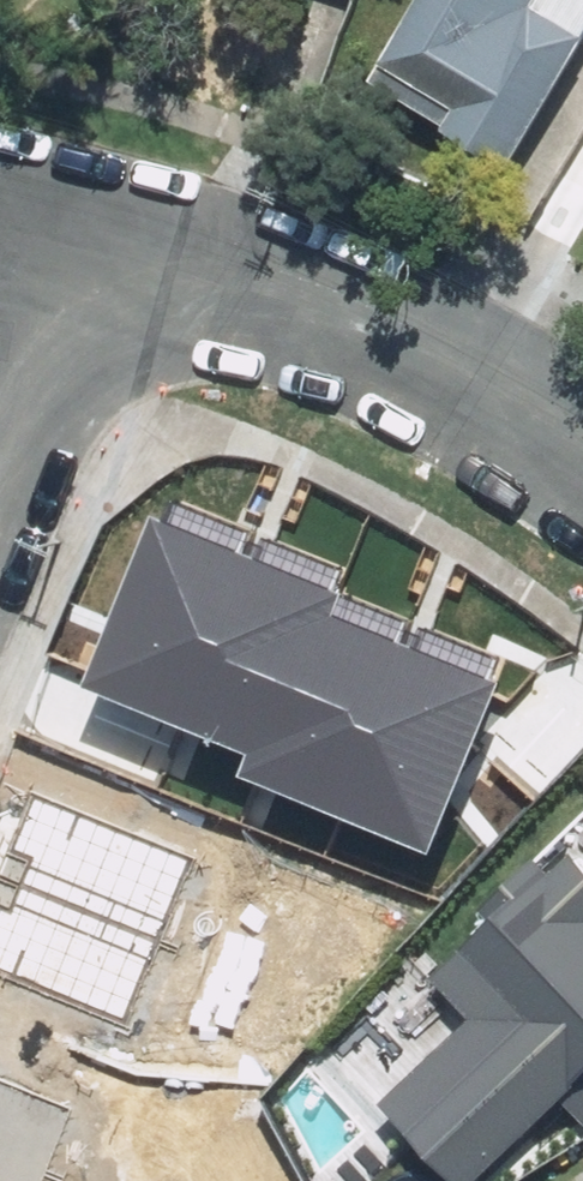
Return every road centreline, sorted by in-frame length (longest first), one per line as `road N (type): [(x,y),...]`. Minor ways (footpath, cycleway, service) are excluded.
road 1 (residential): [(582,447),(427,356),(92,242)]
road 2 (residential): [(92,242),(0,478)]

